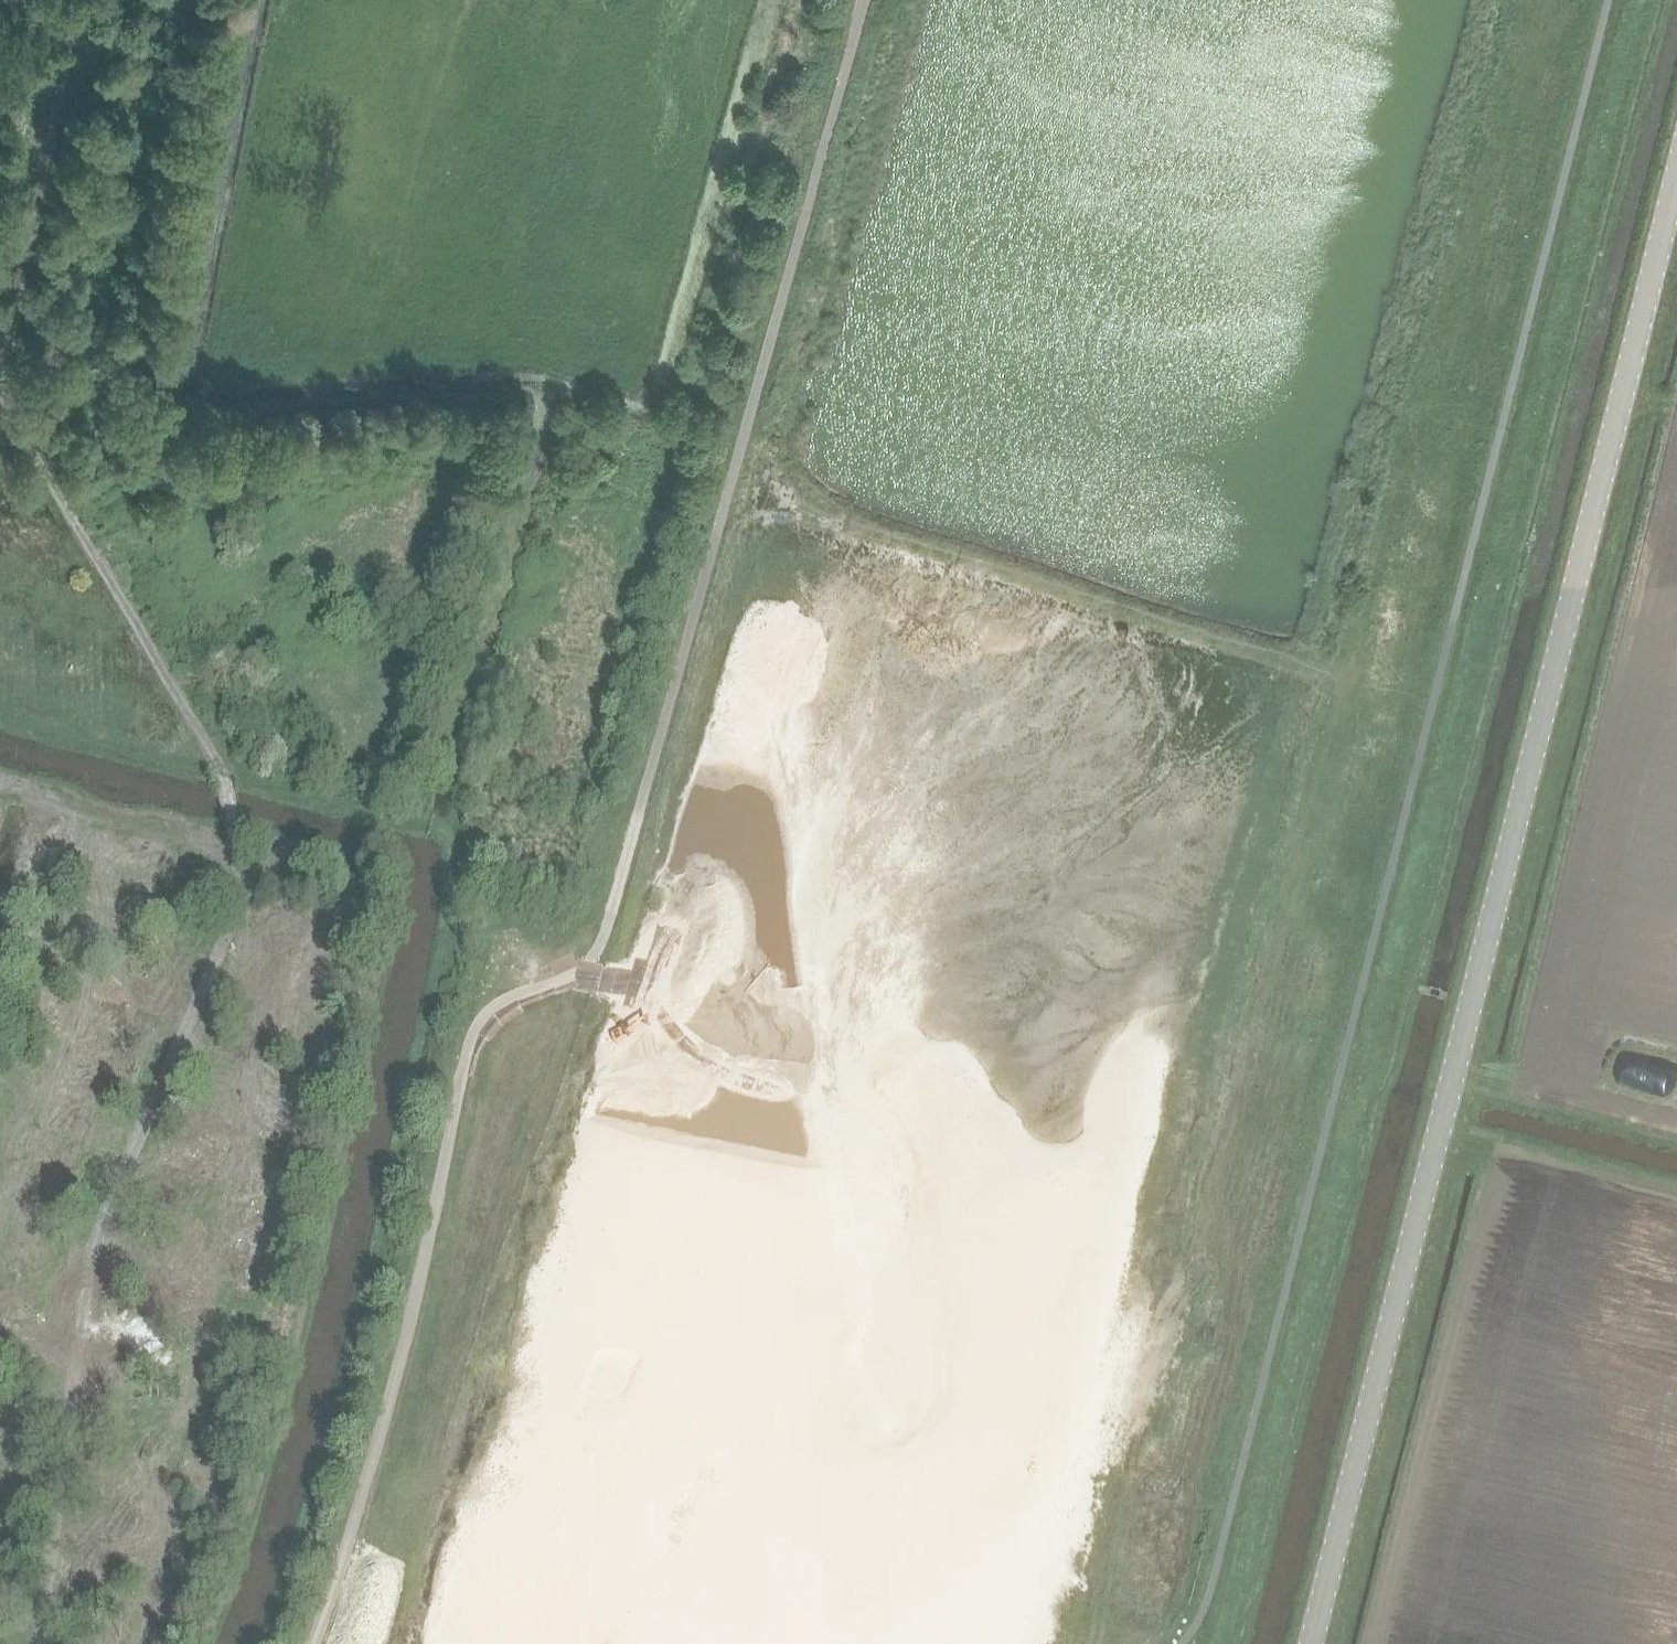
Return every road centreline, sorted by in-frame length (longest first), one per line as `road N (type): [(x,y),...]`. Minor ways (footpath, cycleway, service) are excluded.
road 1 (unclassified): [(1310,1643),(1676,164)]

